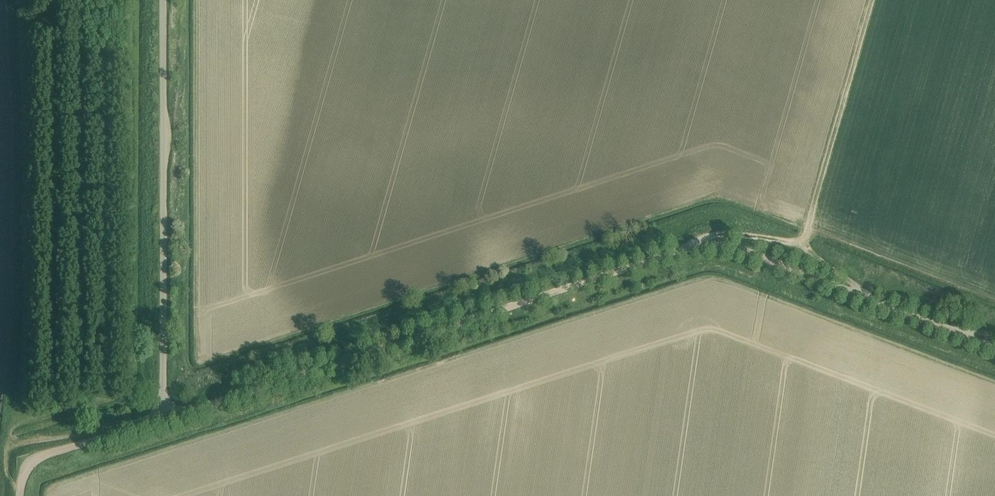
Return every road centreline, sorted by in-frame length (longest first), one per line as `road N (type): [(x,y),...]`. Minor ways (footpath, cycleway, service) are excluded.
road 1 (unclassified): [(994,348),(749,252),(710,244),(163,419)]
road 2 (unclassified): [(163,419),(162,0)]
road 3 (track): [(800,244),(870,0)]
road 4 (track): [(868,298),(800,244),(710,235),(693,247)]
road 5 (unclassified): [(20,495),(25,475),(42,457),(163,419)]

